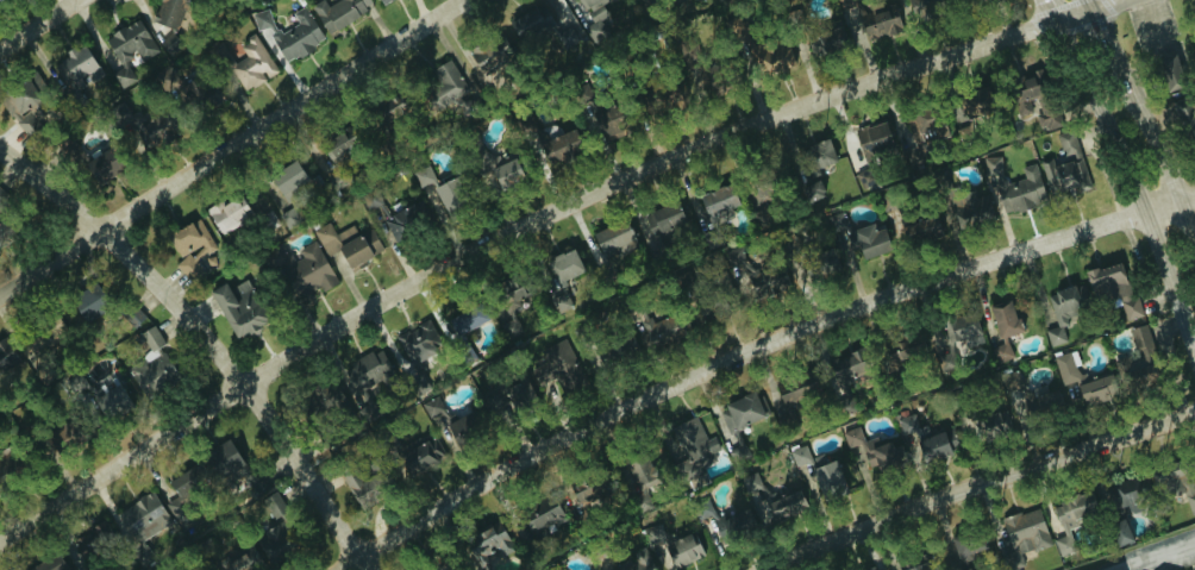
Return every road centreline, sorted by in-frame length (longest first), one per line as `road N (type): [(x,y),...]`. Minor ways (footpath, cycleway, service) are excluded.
road 1 (residential): [(0,543),(281,364),(584,200),(934,63),(1130,0)]
road 2 (residential): [(343,569),(452,501),(807,327),(1194,196)]
road 3 (residential): [(372,569),(209,334),(0,147)]
road 4 (residential): [(0,294),(465,0)]
road 5 (residential): [(765,569),(969,487),(1194,413)]
road 6 (secondary): [(1050,26),(1146,211),(1194,354)]
road 7 (secondary): [(1194,243),(1149,125),(1082,0)]

